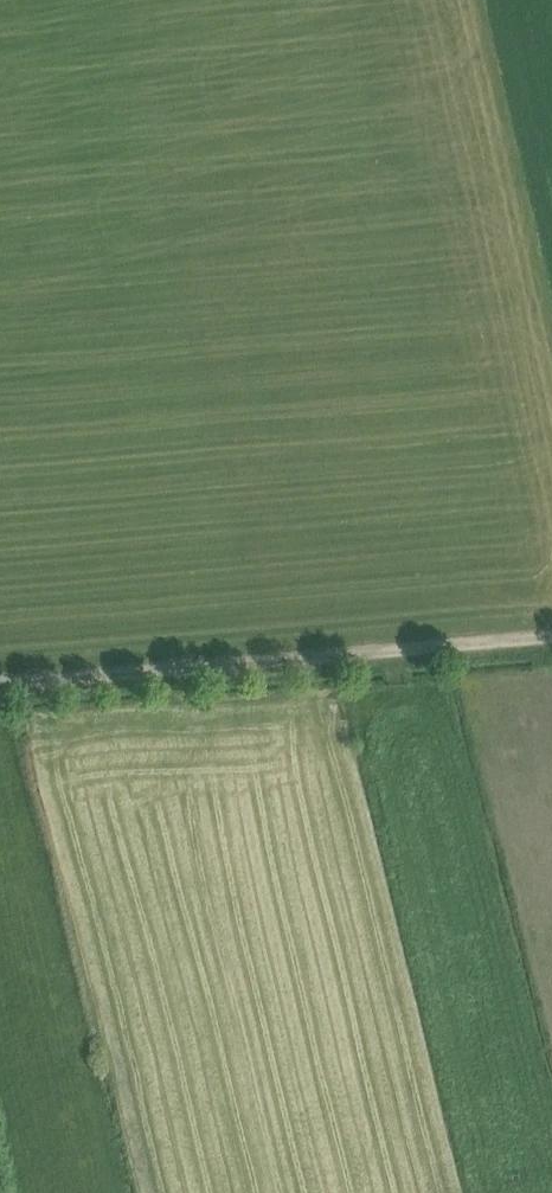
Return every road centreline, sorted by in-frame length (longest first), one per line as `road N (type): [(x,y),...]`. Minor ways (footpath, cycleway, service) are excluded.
road 1 (track): [(551,644),(0,696)]

